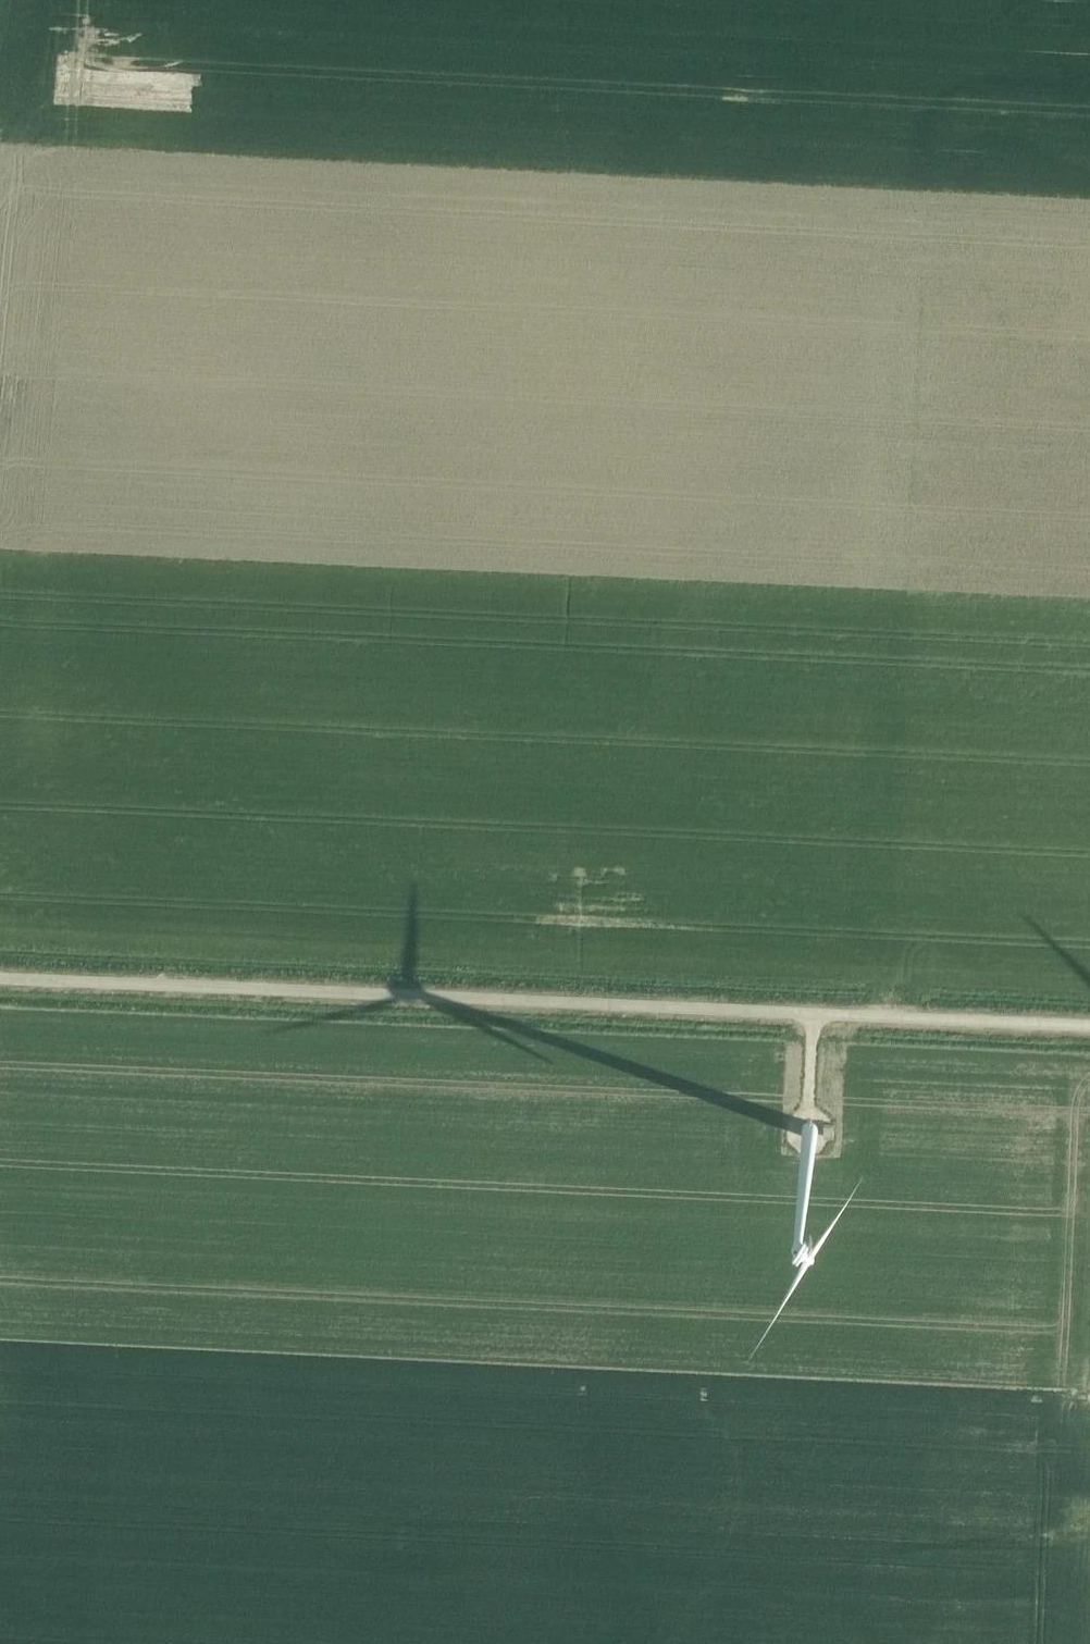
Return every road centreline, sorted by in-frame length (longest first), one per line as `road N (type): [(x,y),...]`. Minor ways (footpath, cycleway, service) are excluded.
road 1 (unclassified): [(1089,1025),(0,976)]

